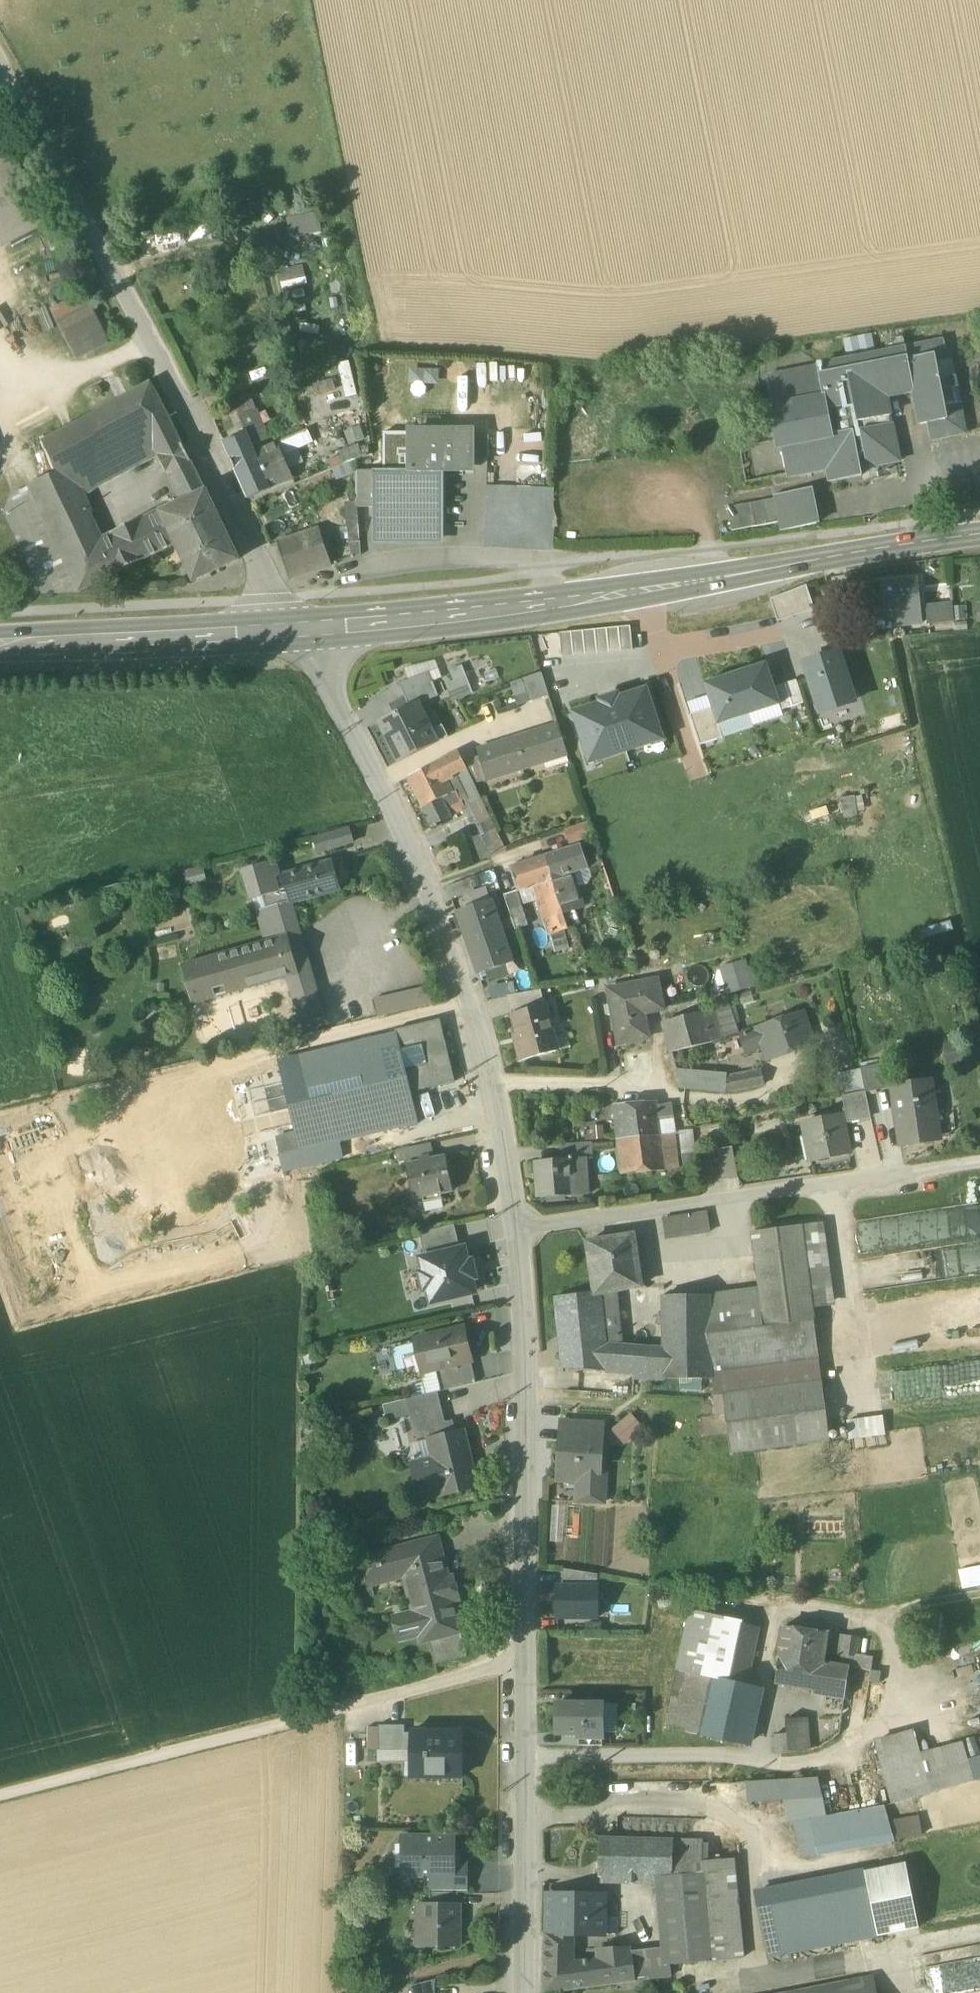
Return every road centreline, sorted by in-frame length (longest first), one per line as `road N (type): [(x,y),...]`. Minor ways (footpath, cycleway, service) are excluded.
road 1 (residential): [(508,1229),(525,1363),(520,1992)]
road 2 (secondary): [(979,533),(720,578),(295,629)]
road 3 (residential): [(295,629),(429,888),(475,1016),(508,1229)]
road 4 (residential): [(0,64),(295,629)]
road 5 (track): [(0,1797),(521,1665)]
road 6 (unclassified): [(508,1229),(979,1159)]
road 7 (secondary): [(295,629),(0,645)]
road 8 (track): [(979,1594),(873,1613),(858,1623)]

